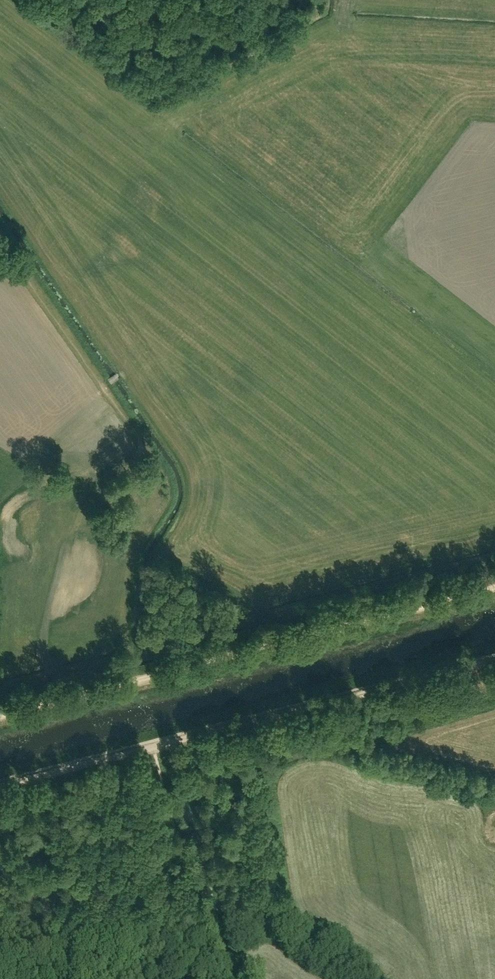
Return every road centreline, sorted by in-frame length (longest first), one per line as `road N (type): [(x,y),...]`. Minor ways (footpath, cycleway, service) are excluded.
road 1 (track): [(494,588),(0,716)]
road 2 (track): [(179,741),(494,657)]
road 3 (track): [(0,787),(149,748)]

